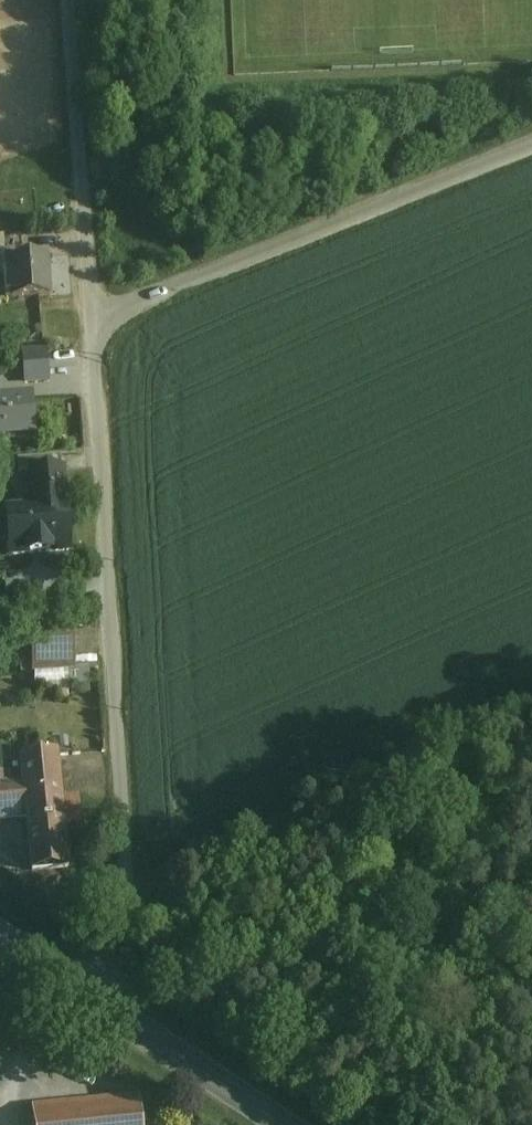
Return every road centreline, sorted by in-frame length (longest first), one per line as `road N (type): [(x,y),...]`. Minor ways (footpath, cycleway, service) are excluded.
road 1 (unclassified): [(68,0),(124,910),(124,976),(106,1008)]
road 2 (secondary): [(106,1008),(282,1124)]
road 3 (secondary): [(0,937),(106,1008)]

